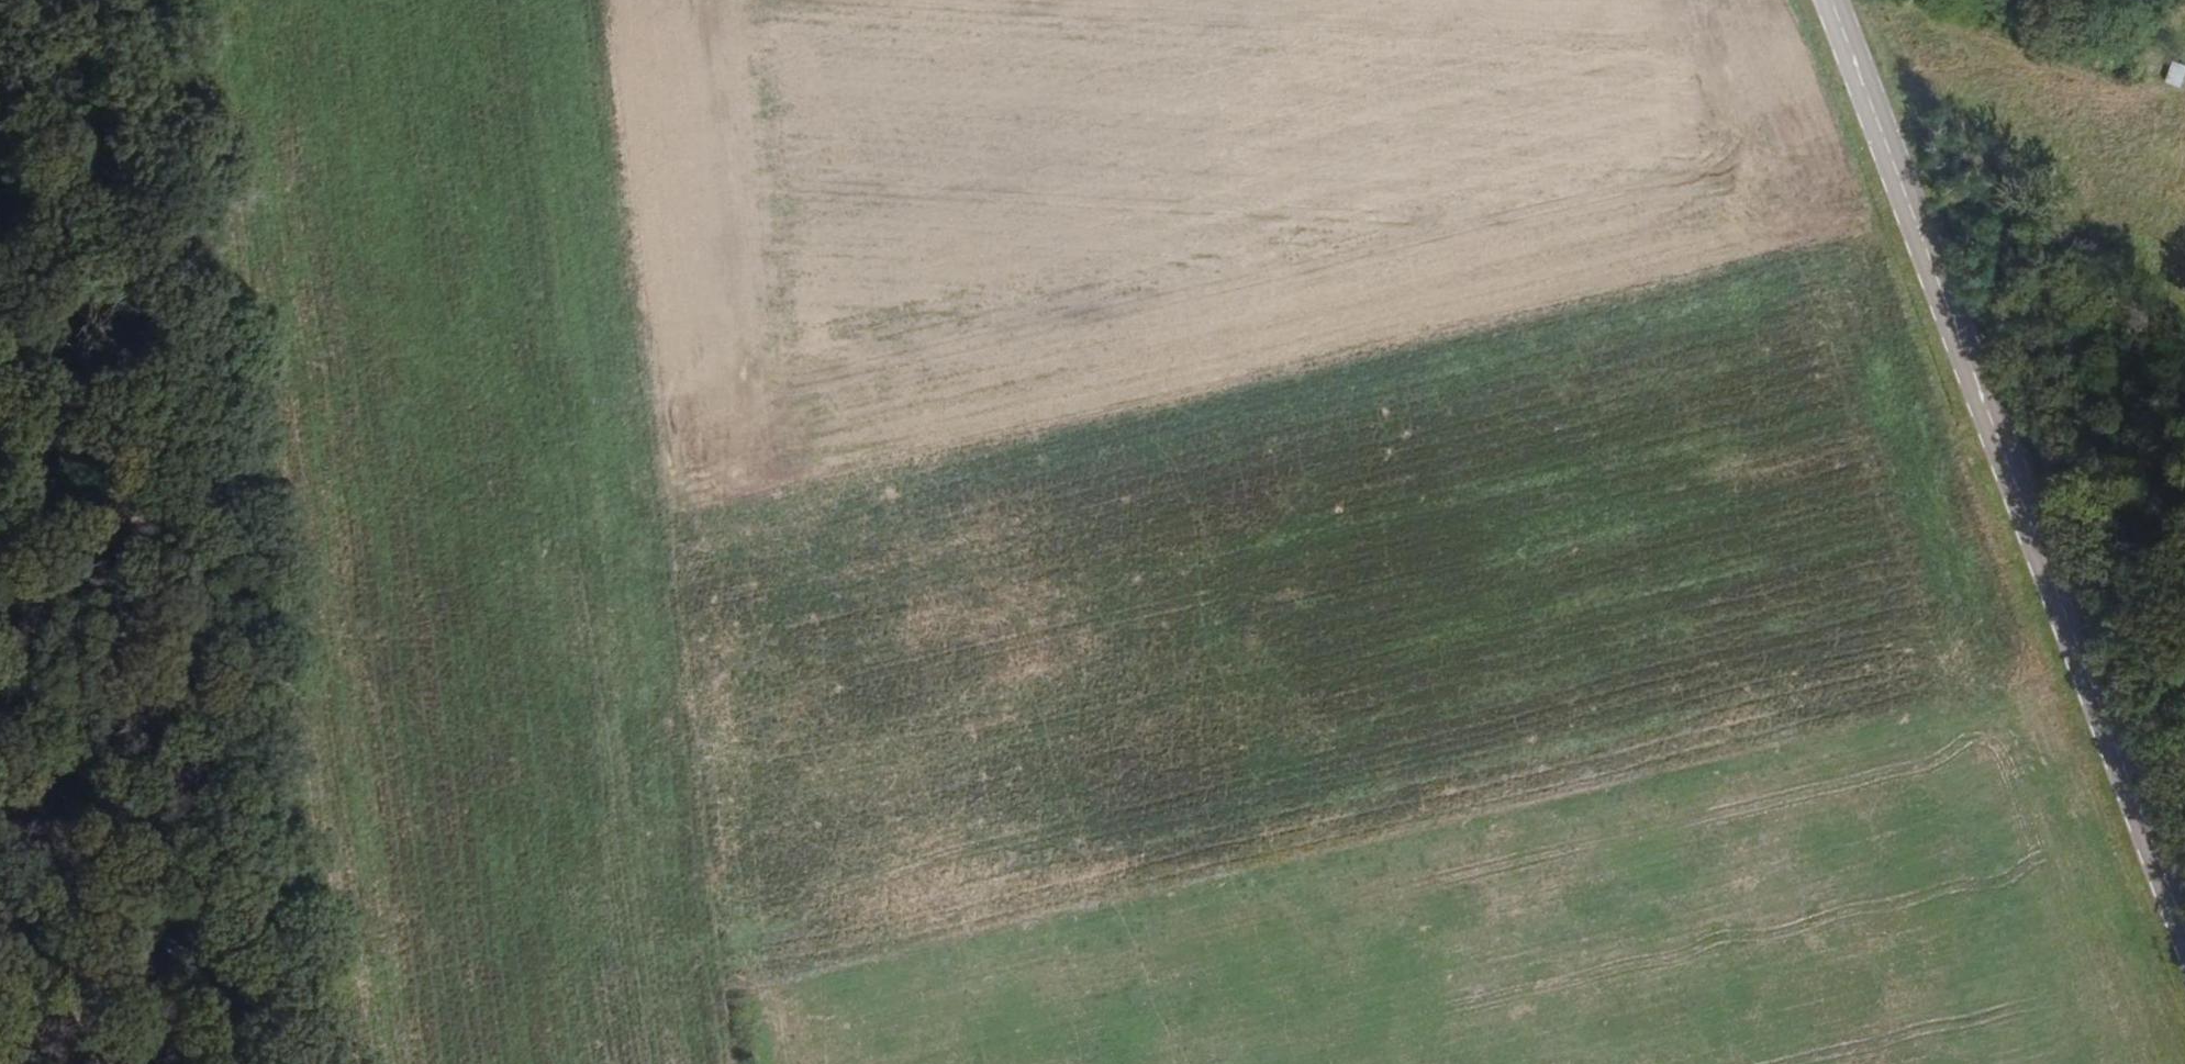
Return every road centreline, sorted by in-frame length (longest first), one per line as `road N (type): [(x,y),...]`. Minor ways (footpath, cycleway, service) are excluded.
road 1 (primary): [(2184,943),(1831,0)]
road 2 (track): [(1864,85),(2184,329)]

